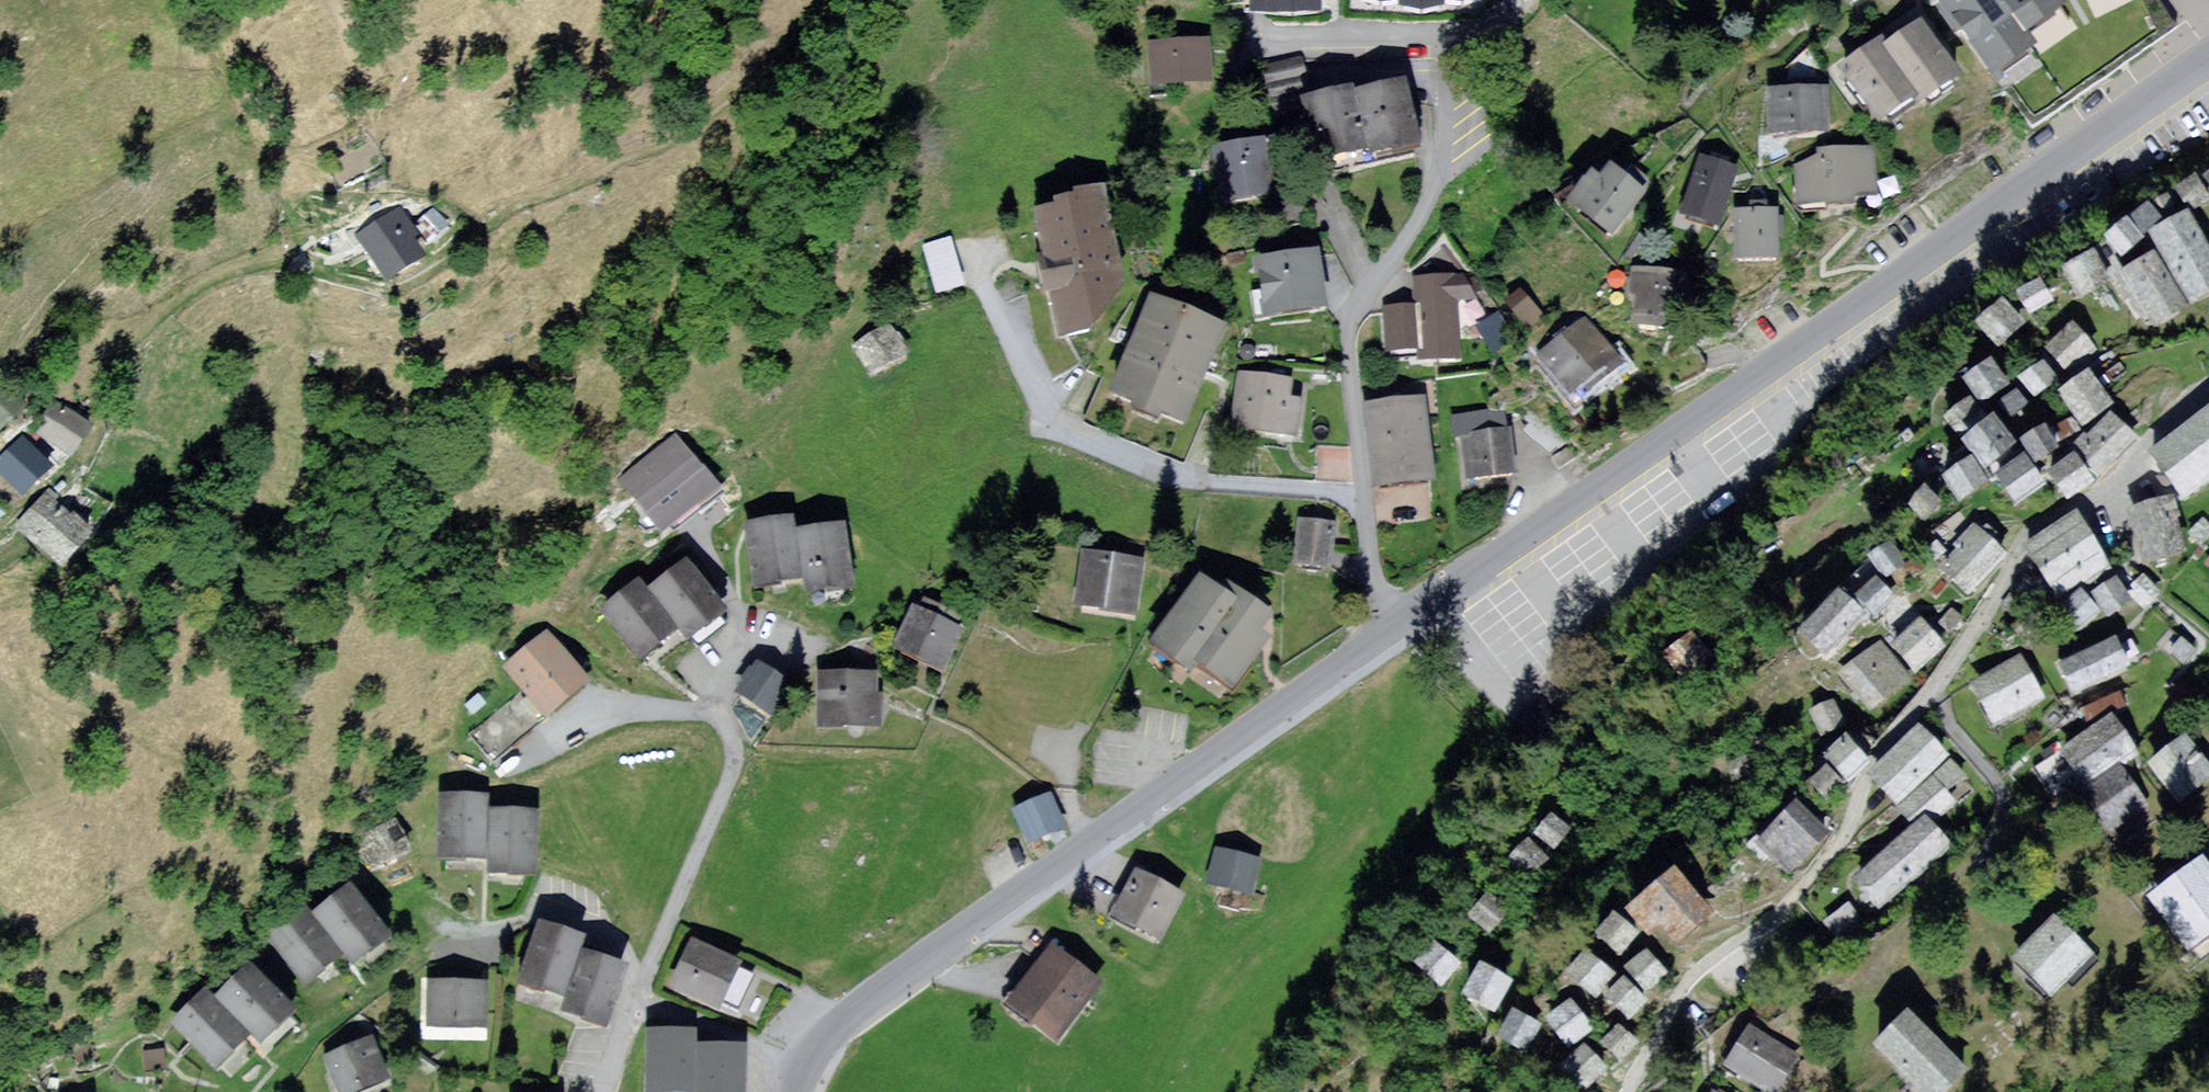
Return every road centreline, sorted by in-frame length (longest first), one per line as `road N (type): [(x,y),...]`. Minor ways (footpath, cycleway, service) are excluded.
road 1 (tertiary): [(2208,65),(1387,637)]
road 2 (residential): [(2208,396),(2019,546),(1932,693),(1876,755),(1842,838),(1783,910),(1689,980),(1625,1091)]
road 3 (tertiary): [(1387,637),(850,1017),(801,1070)]
road 4 (residential): [(1364,499),(1346,332),(1430,207),(1444,165),(1447,35),(1495,34),(1538,13),(1546,0)]
road 5 (residential): [(1364,499),(1177,484),(1057,429),(983,259)]
road 6 (residential): [(646,986),(742,759),(721,684),(756,643),(818,659)]
road 7 (residential): [(646,986),(598,918),(548,909),(494,947),(457,940),(436,923)]
road 8 (residential): [(801,1070),(637,1008)]
road 9 (residential): [(1387,637),(1364,499)]

